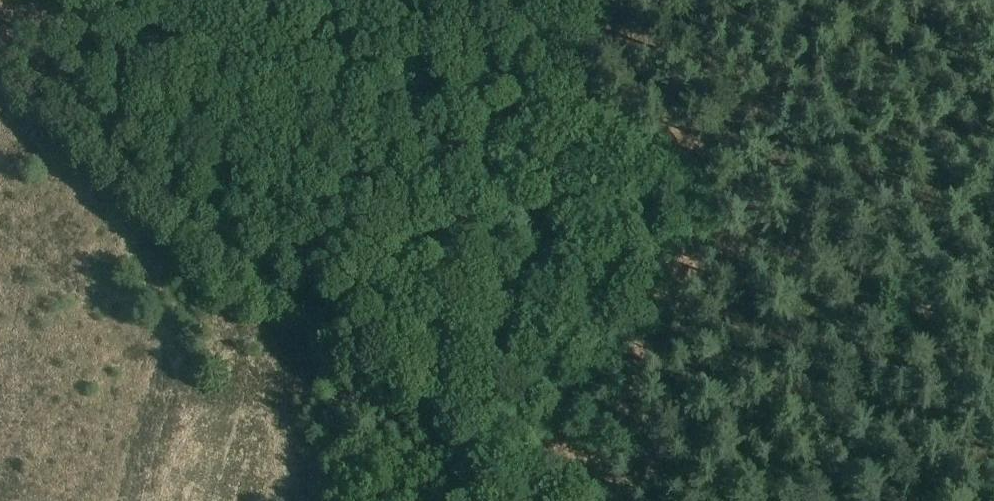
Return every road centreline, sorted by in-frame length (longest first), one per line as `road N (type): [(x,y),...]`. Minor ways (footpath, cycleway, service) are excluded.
road 1 (track): [(993,374),(577,105),(394,0)]
road 2 (track): [(577,105),(464,500)]

